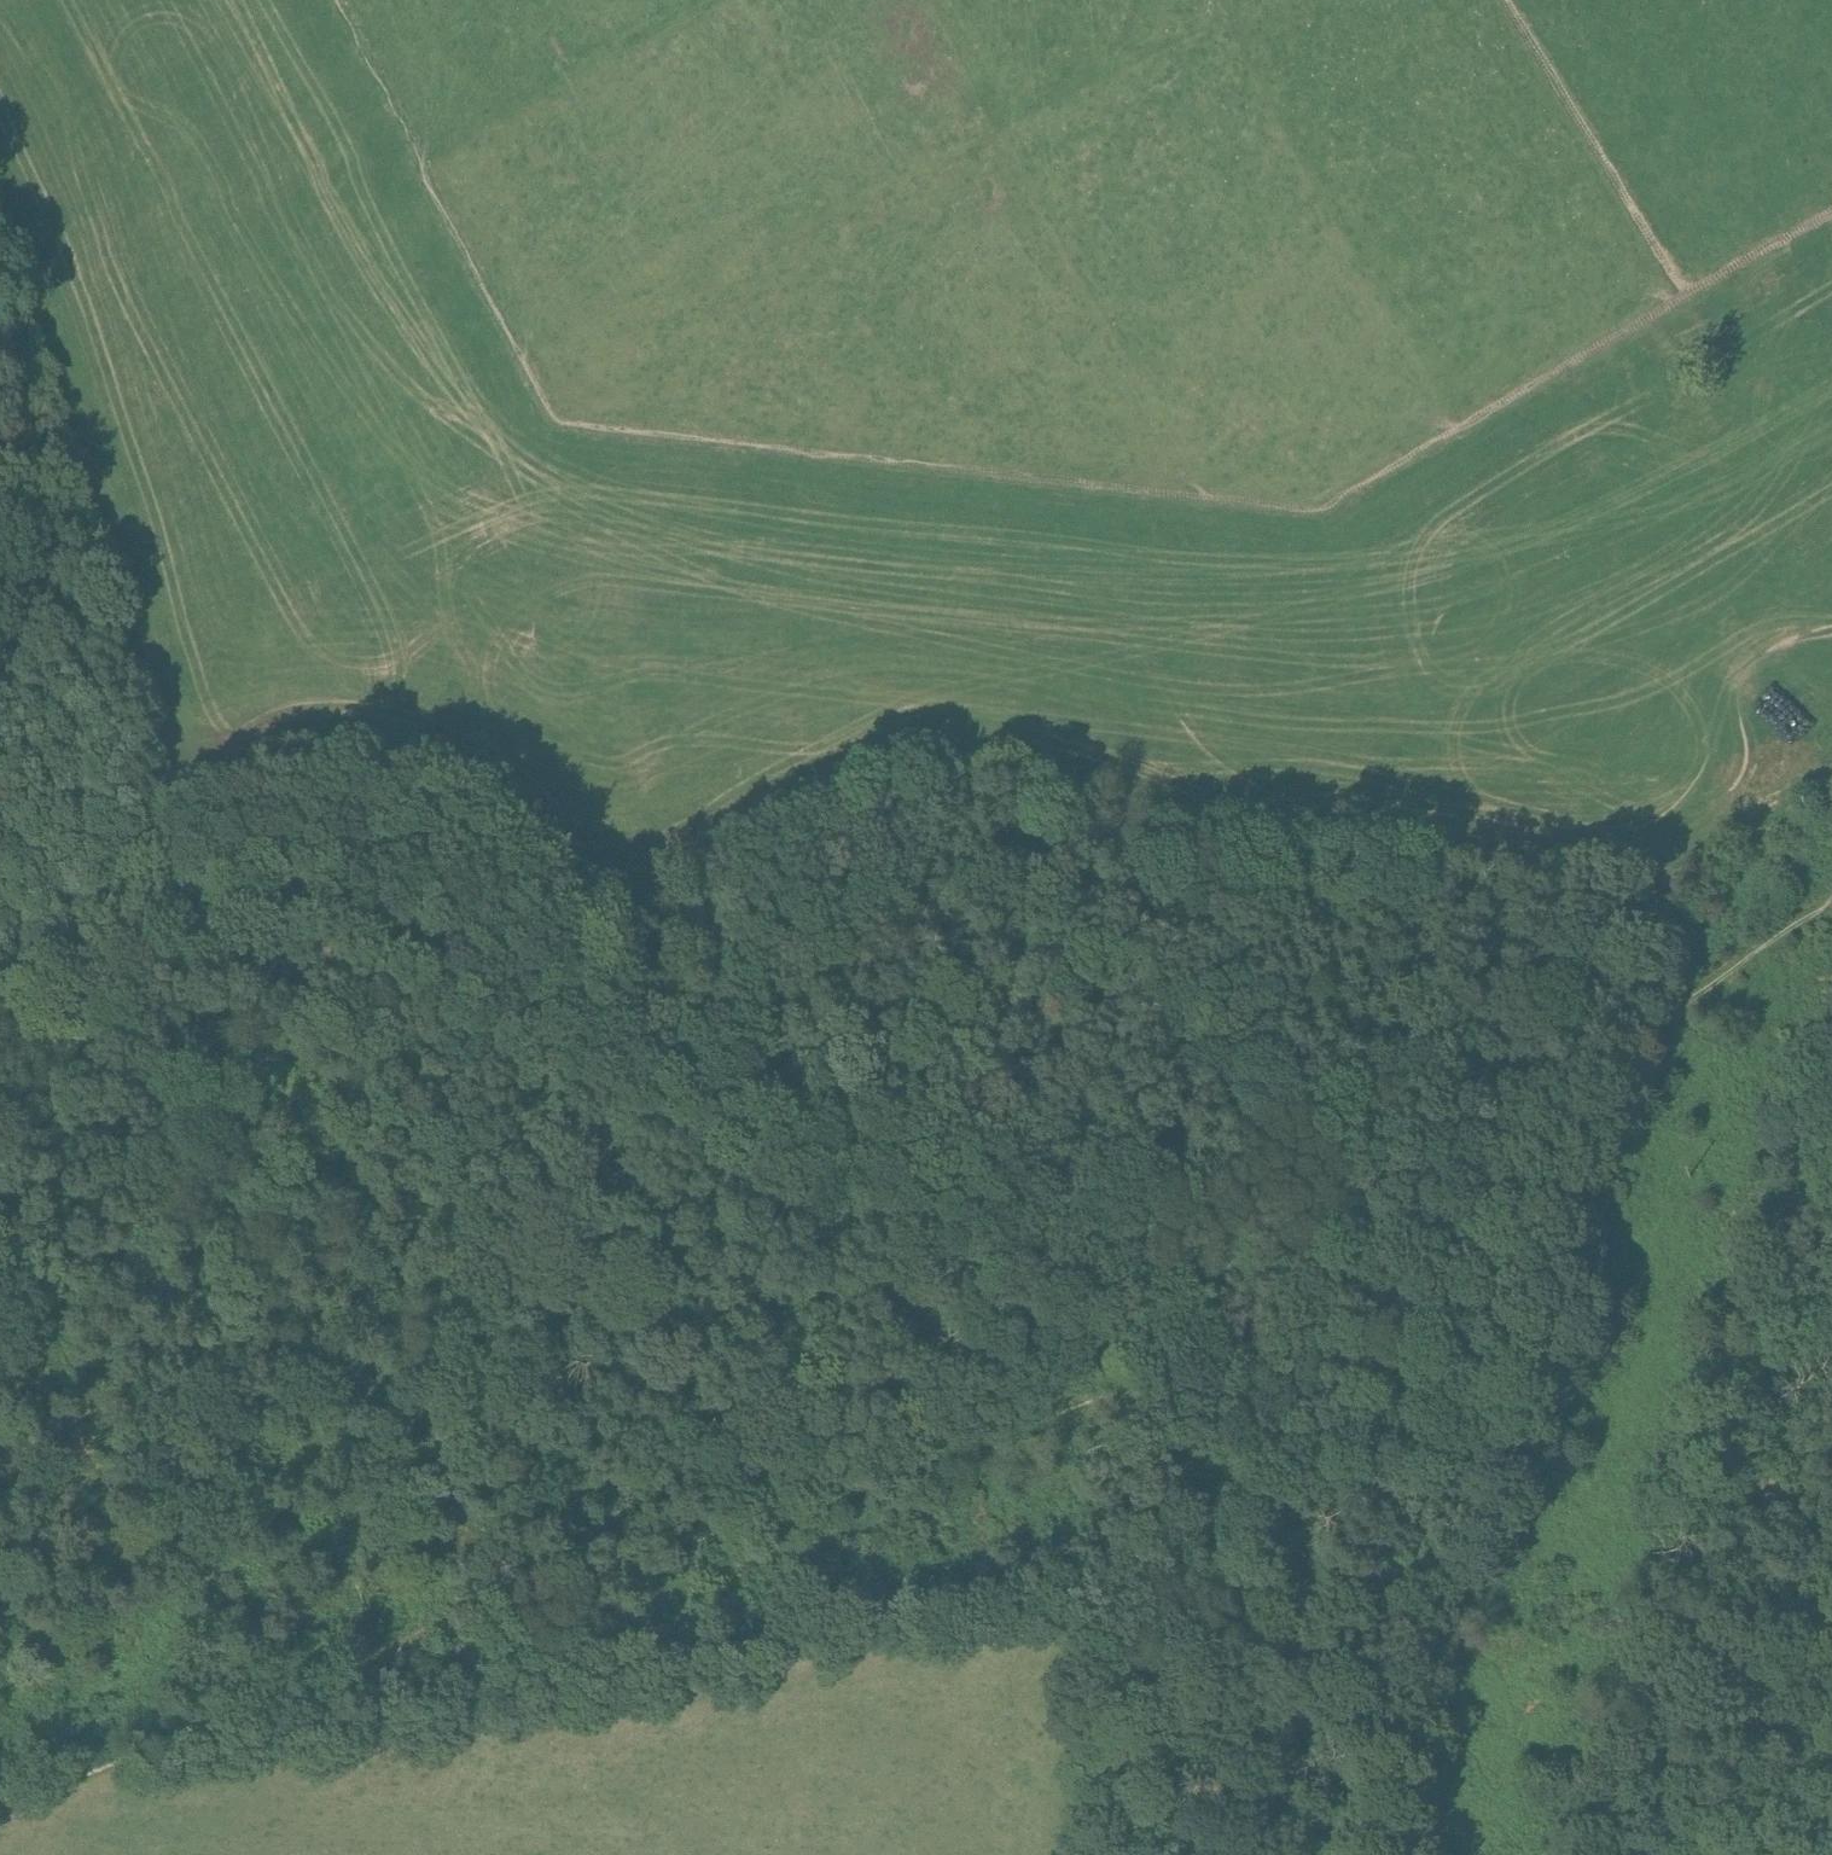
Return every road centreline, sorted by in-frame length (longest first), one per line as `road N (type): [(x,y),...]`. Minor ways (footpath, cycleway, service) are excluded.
road 1 (track): [(1237,1344),(1442,1137),(1546,1077),(1668,1021),(1831,915)]

